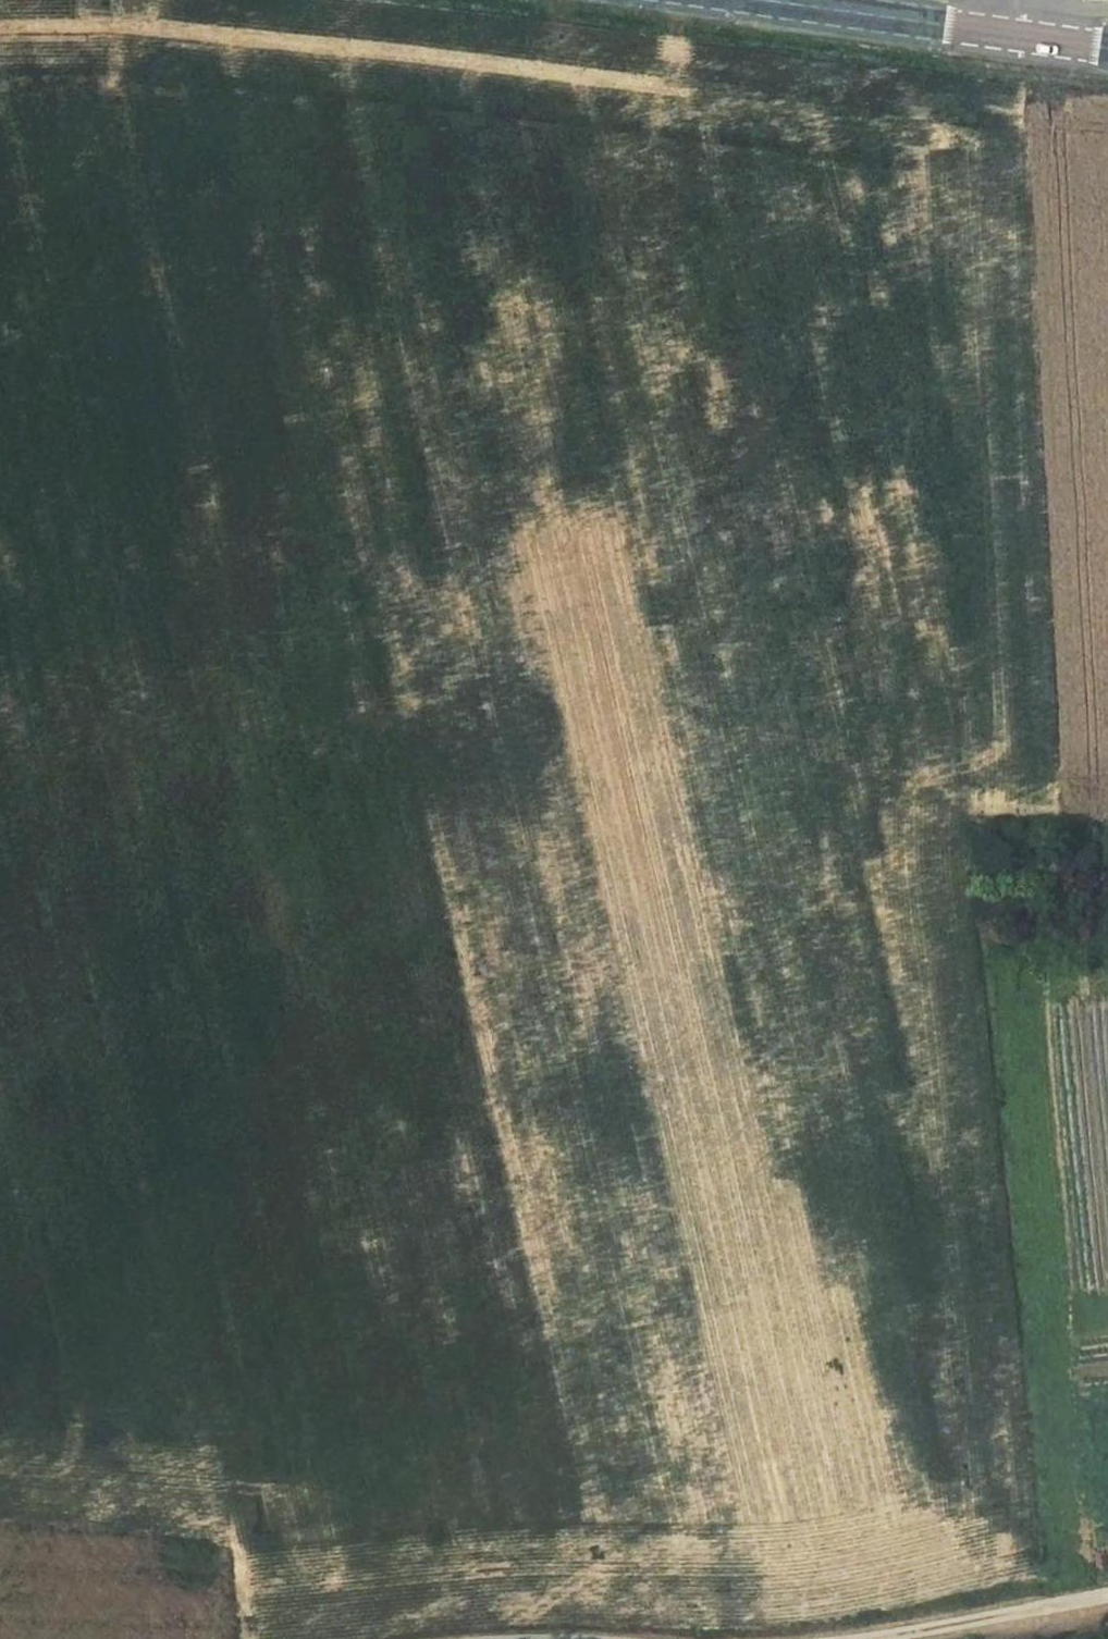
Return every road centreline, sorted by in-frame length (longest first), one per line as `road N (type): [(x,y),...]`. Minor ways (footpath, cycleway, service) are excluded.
road 1 (tertiary): [(1107,48),(763,0)]
road 2 (track): [(864,1638),(1107,1595)]

